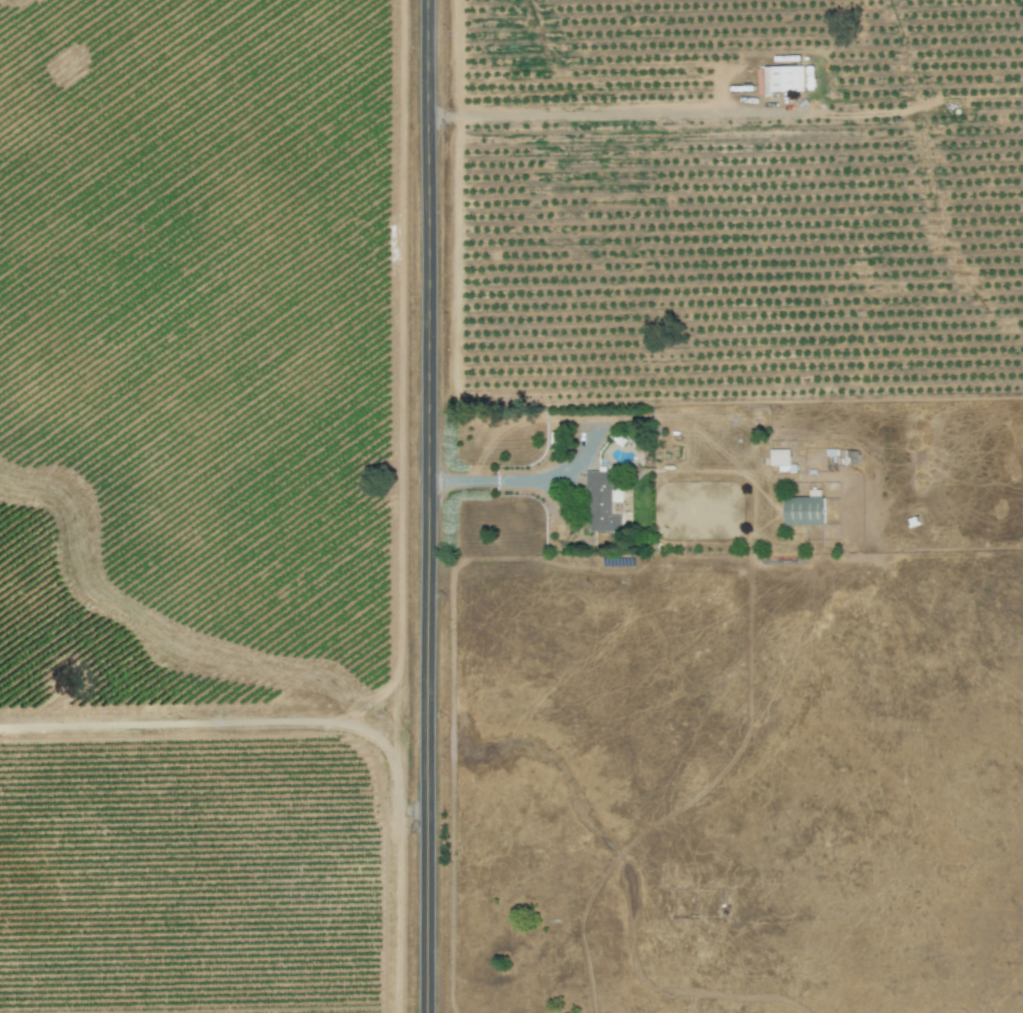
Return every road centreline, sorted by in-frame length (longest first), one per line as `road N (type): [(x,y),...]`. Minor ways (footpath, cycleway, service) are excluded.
road 1 (tertiary): [(434,0),(432,1012)]

